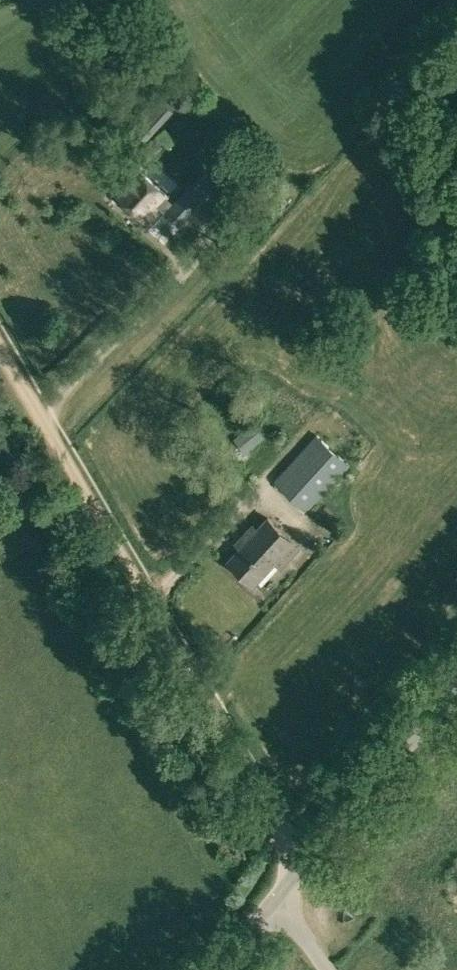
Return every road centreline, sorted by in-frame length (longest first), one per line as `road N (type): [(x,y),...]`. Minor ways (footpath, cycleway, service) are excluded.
road 1 (track): [(299,870),(0,348)]
road 2 (unclassified): [(278,895),(456,691)]
road 3 (track): [(41,418),(189,268)]

